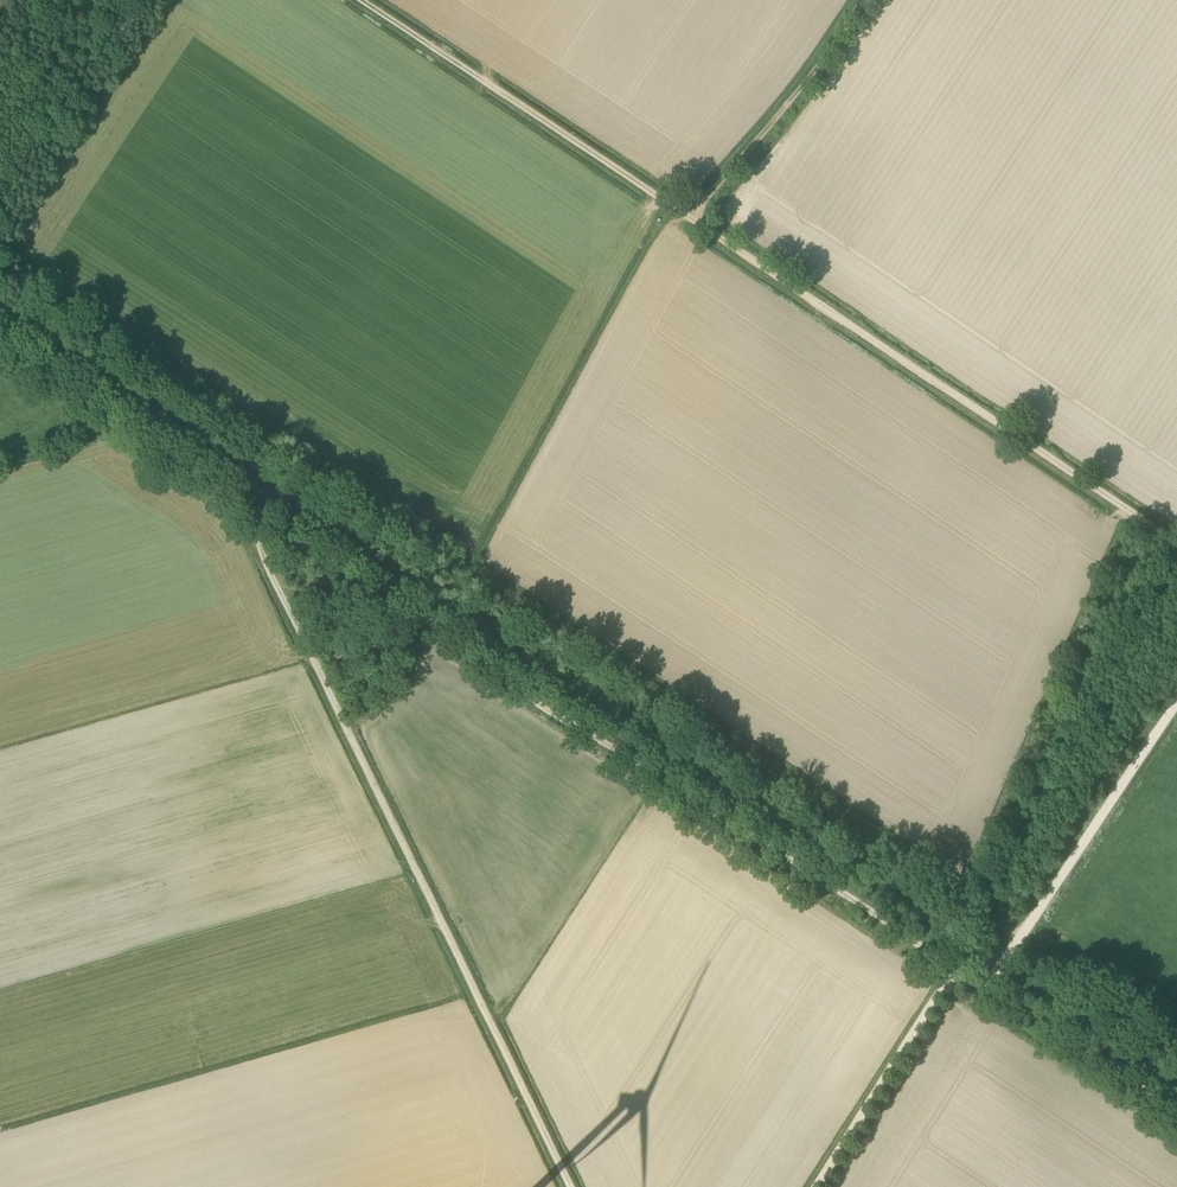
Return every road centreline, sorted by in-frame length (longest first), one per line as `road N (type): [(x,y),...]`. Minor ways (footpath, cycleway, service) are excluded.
road 1 (track): [(358,0),(1176,543)]
road 2 (track): [(955,970),(243,505)]
road 3 (track): [(243,505),(570,1186)]
road 4 (track): [(1176,701),(986,990)]
road 5 (track): [(243,505),(0,345)]
road 6 (track): [(863,0),(810,78),(691,218)]
road 7 (track): [(955,970),(817,1186)]
road 8 (track): [(1176,1116),(986,990)]

